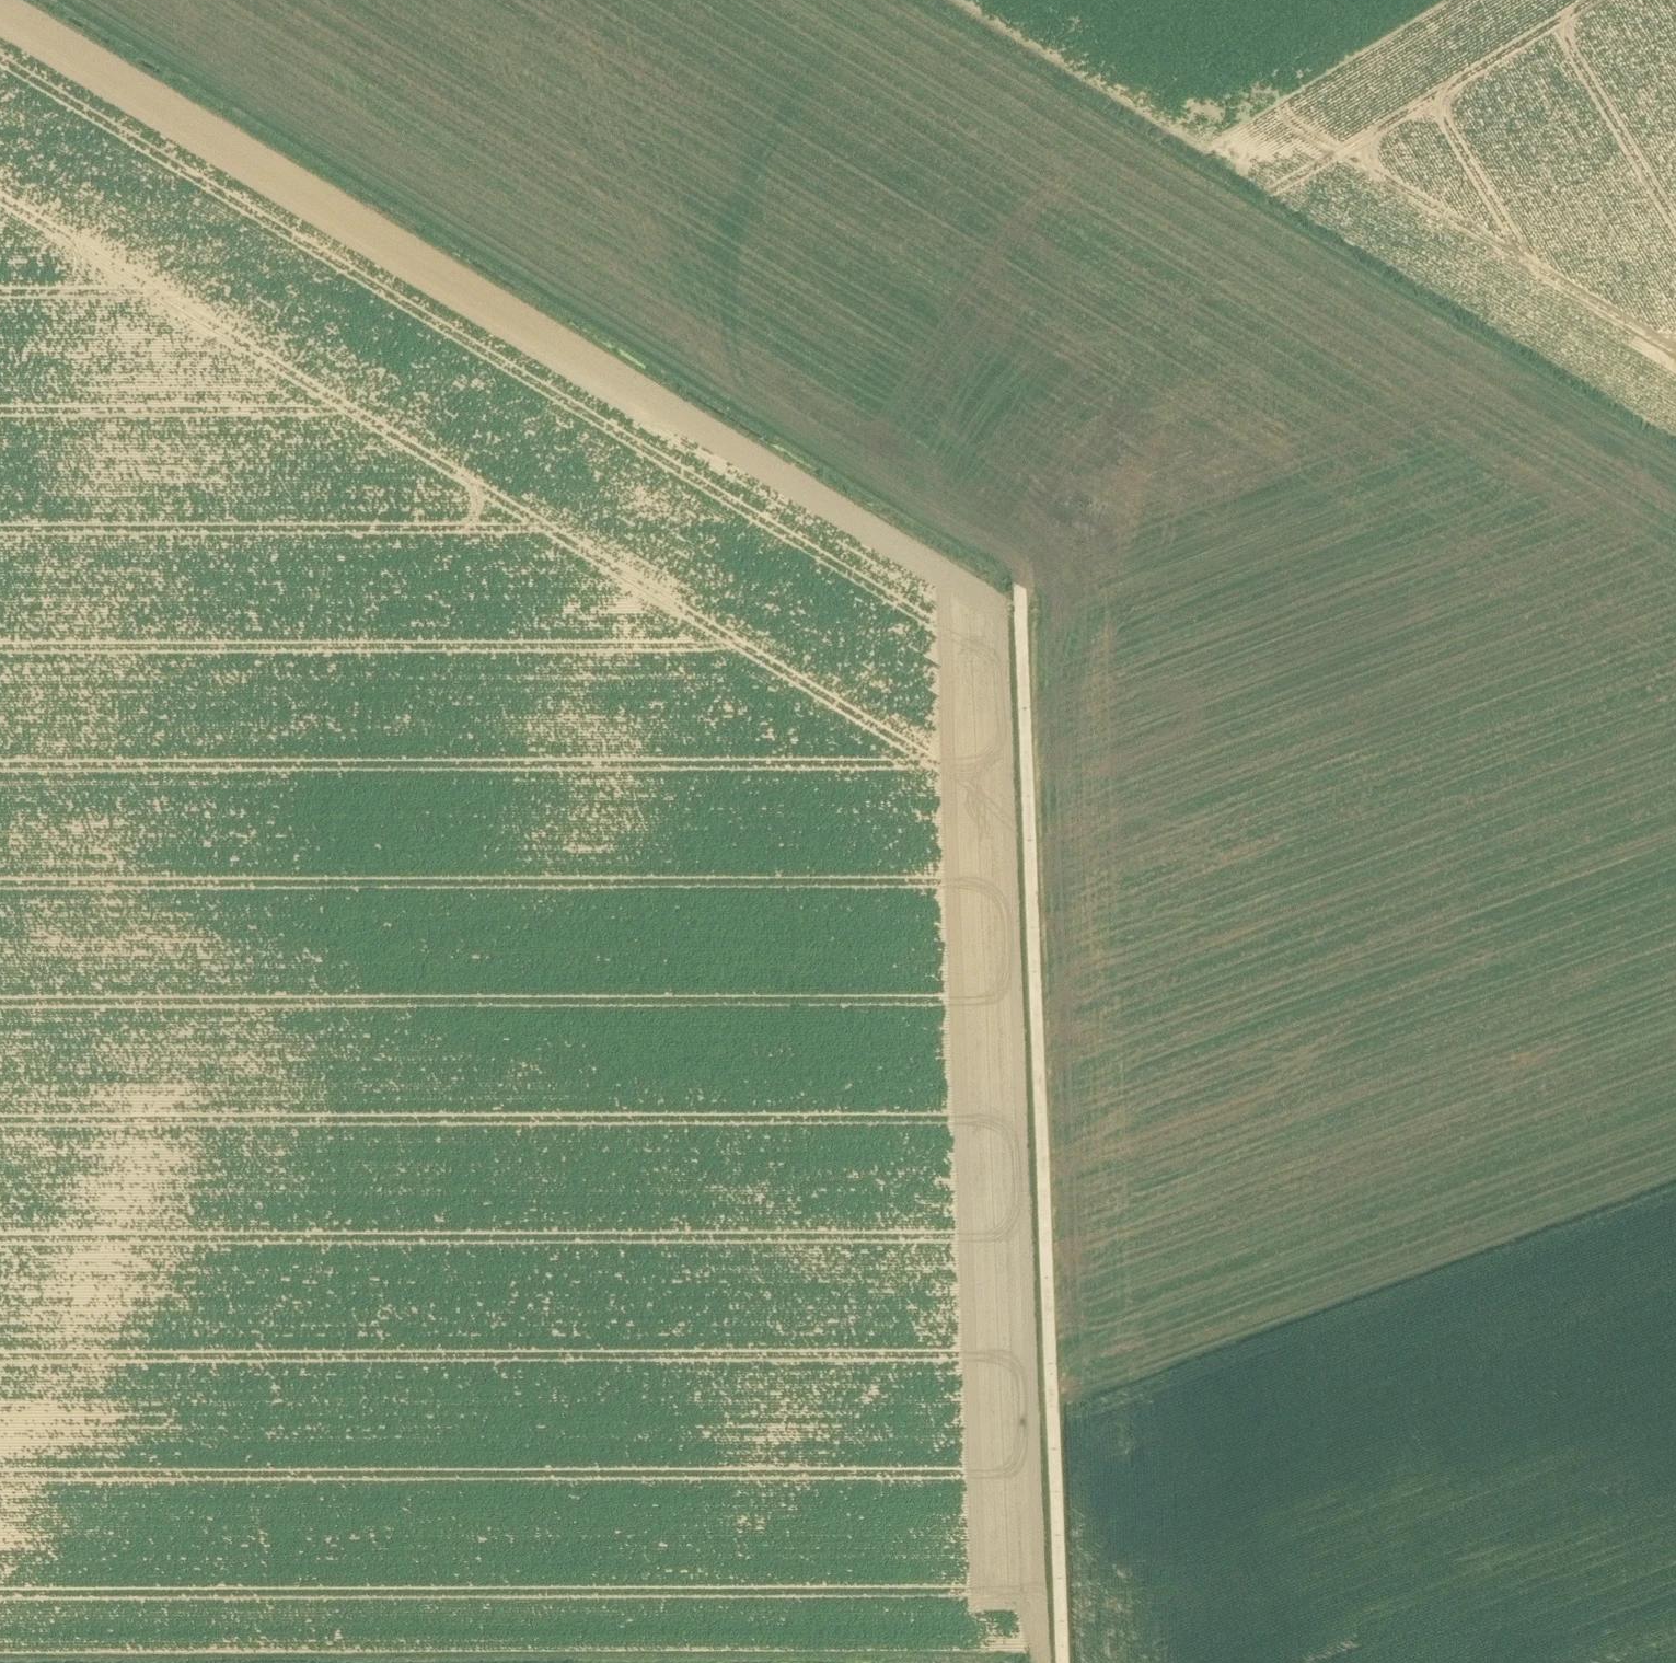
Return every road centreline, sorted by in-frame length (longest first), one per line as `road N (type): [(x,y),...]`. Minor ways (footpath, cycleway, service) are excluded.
road 1 (track): [(1021,588),(1063,1662)]

